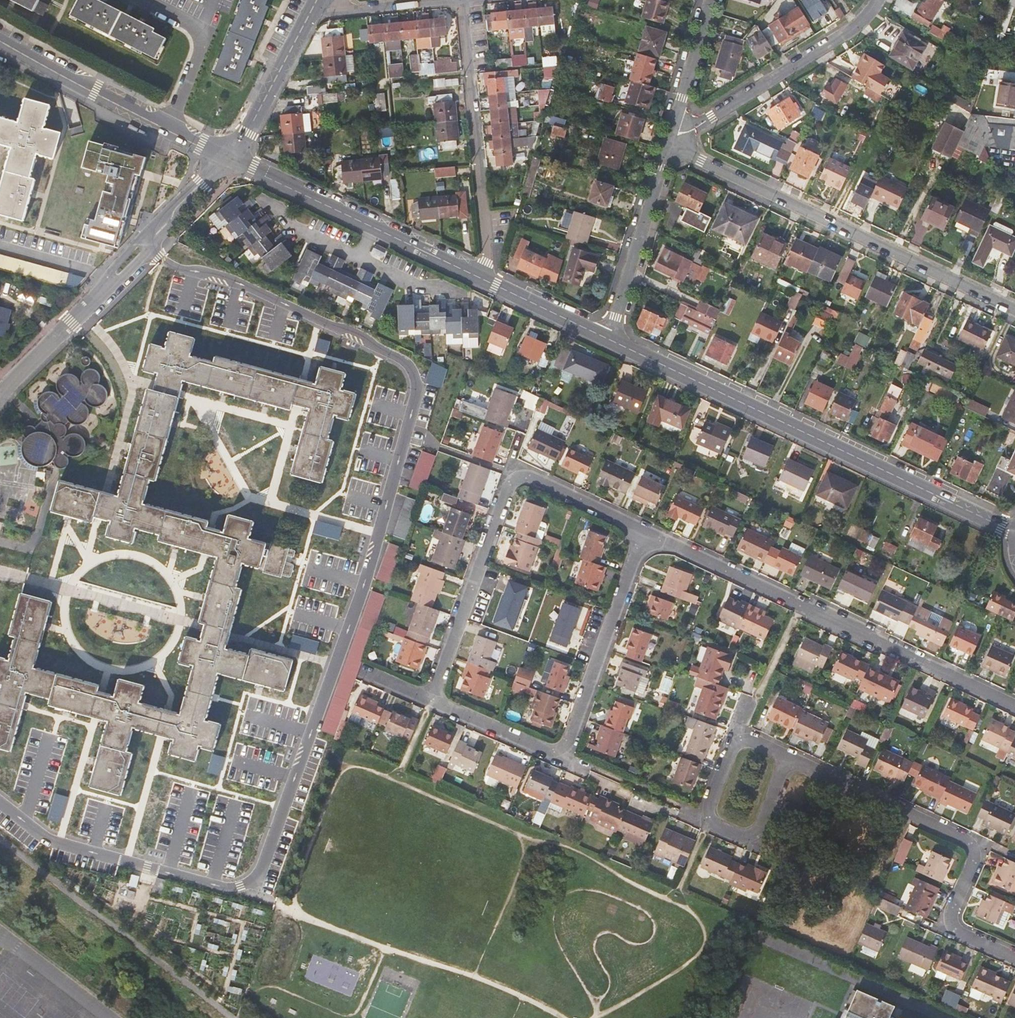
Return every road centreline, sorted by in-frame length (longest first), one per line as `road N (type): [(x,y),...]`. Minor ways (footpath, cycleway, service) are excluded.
road 1 (tertiary): [(609,338),(1014,532)]
road 2 (residential): [(1014,705),(646,531)]
road 3 (residential): [(671,134),(696,157),(1014,309)]
road 4 (residential): [(646,531),(515,477),(431,700)]
road 5 (residential): [(1014,958),(959,933),(950,919),(979,850),(783,760)]
road 6 (unclassified): [(232,156),(0,396)]
road 7 (residential): [(463,0),(488,250),(483,277)]
road 8 (tertiary): [(232,156),(483,277)]
road 9 (tertiary): [(0,40),(232,156)]
road 10 (residential): [(879,0),(852,29),(671,134)]
road 11 (residential): [(563,759),(646,531)]
road 12 (residential): [(671,134),(609,338)]
road 13 (residential): [(309,14),(232,156)]
road 14 (residential): [(457,0),(309,14)]
road 15 (residential): [(431,700),(563,759)]
road 16 (tertiary): [(483,277),(609,338)]
road 17 (residential): [(711,0),(671,134)]
road 18 (residential): [(708,822),(751,841),(783,760)]

